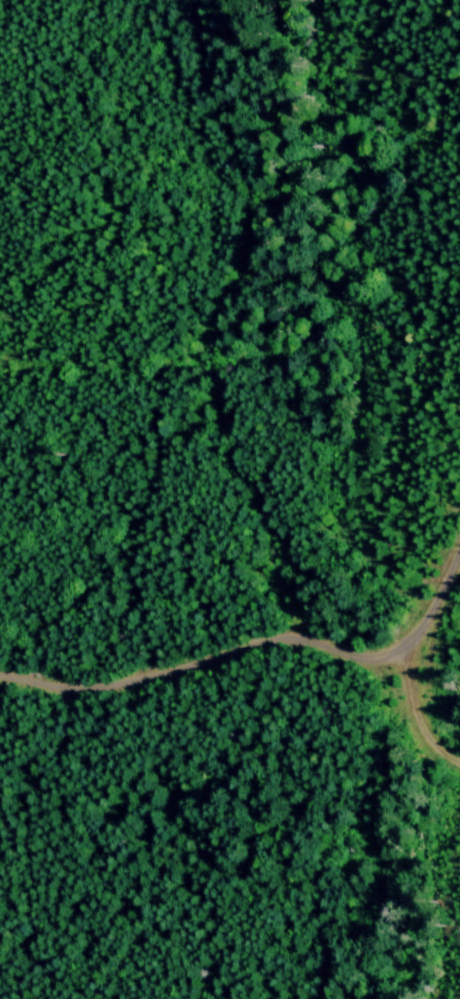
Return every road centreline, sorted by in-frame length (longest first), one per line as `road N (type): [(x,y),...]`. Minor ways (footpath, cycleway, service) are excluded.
road 1 (residential): [(411,664),(293,623),(64,690),(0,677)]
road 2 (track): [(459,537),(411,664)]

